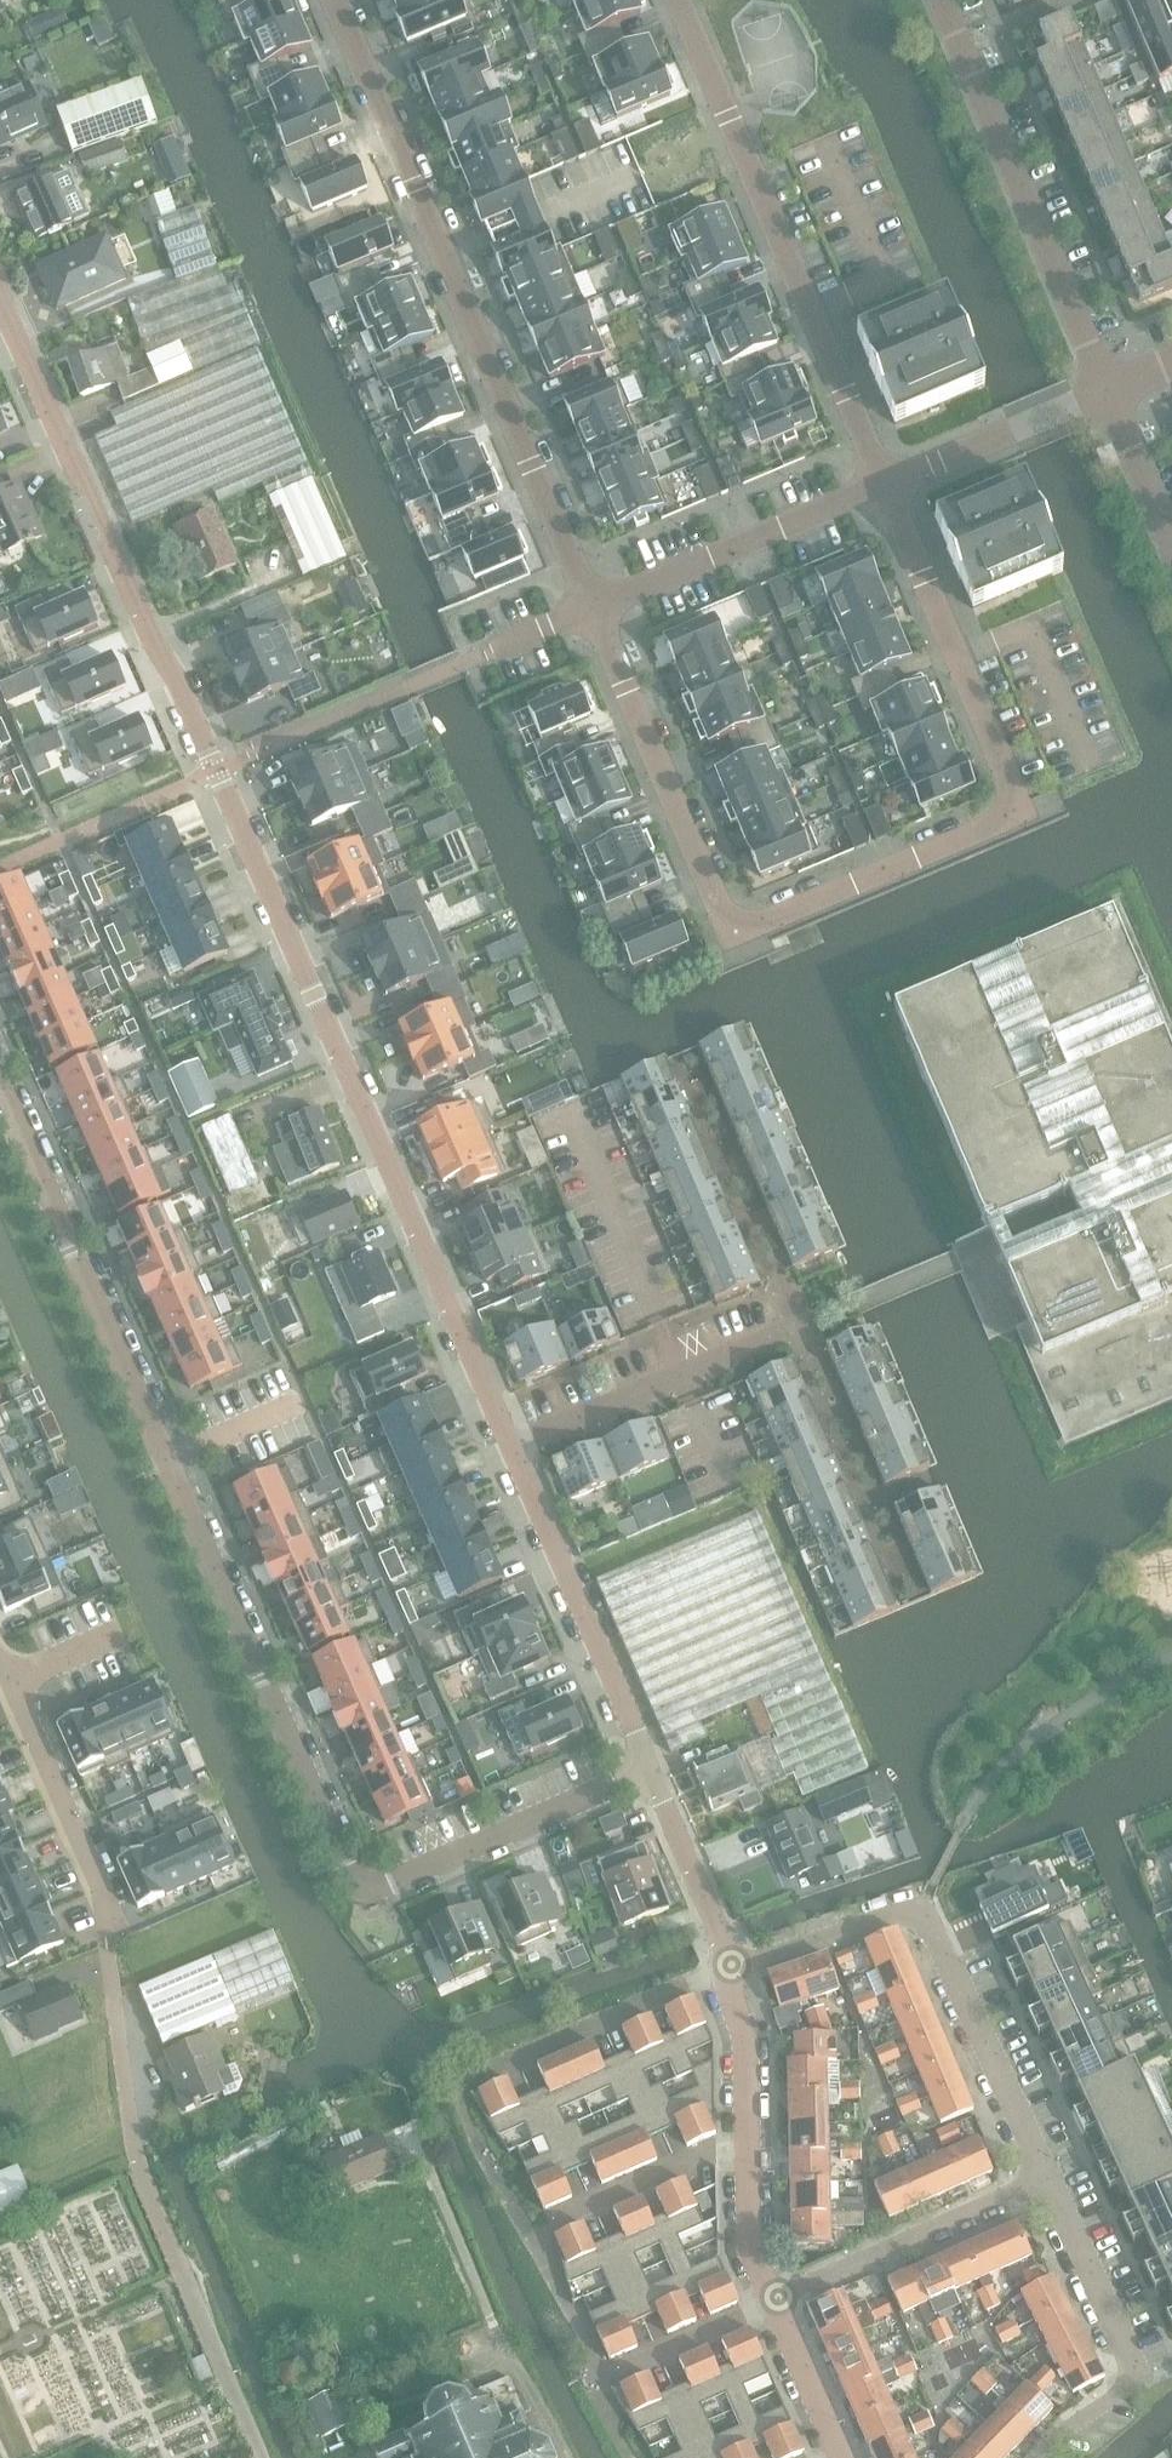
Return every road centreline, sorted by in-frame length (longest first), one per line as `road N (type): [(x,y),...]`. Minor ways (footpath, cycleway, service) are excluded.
road 1 (residential): [(509,1444),(0,295)]
road 2 (residential): [(649,1766),(382,1880),(361,1878),(348,1865),(0,1085)]
road 3 (residential): [(883,485),(1019,816),(733,936),(594,609)]
road 4 (residential): [(263,2457),(130,2141),(100,1885),(12,1680)]
road 5 (residential): [(336,0),(594,609)]
road 6 (residential): [(679,0),(883,485)]
road 7 (residential): [(1040,2173),(919,1904),(734,1964)]
road 8 (residential): [(734,1964),(453,2085),(527,2231)]
road 9 (residential): [(940,0),(1111,390)]
road 10 (residential): [(649,1766),(509,1444)]
road 11 (residential): [(1051,2457),(1137,2379),(1040,2173)]
road 12 (residential): [(509,1444),(801,1326)]
road 13 (residential): [(594,609),(883,485)]
road 14 (residential): [(776,2301),(1040,2173)]
road 15 (residential): [(883,485),(1111,390)]
road 16 (residential): [(527,2231),(749,2131)]
road 17 (residential): [(734,1964),(649,1766)]
road 18 (residential): [(597,2374),(776,2301)]
road 19 (residential): [(776,2301),(756,2248),(749,2131)]
road 20 (residential): [(749,2131),(749,2052),(734,1964)]
road 21 (residential): [(1111,390),(1171,542)]
road 22 (residential): [(842,2448),(776,2301)]
road 23 (residential): [(527,2231),(597,2374)]
road 24 (residential): [(472,658),(594,609)]

